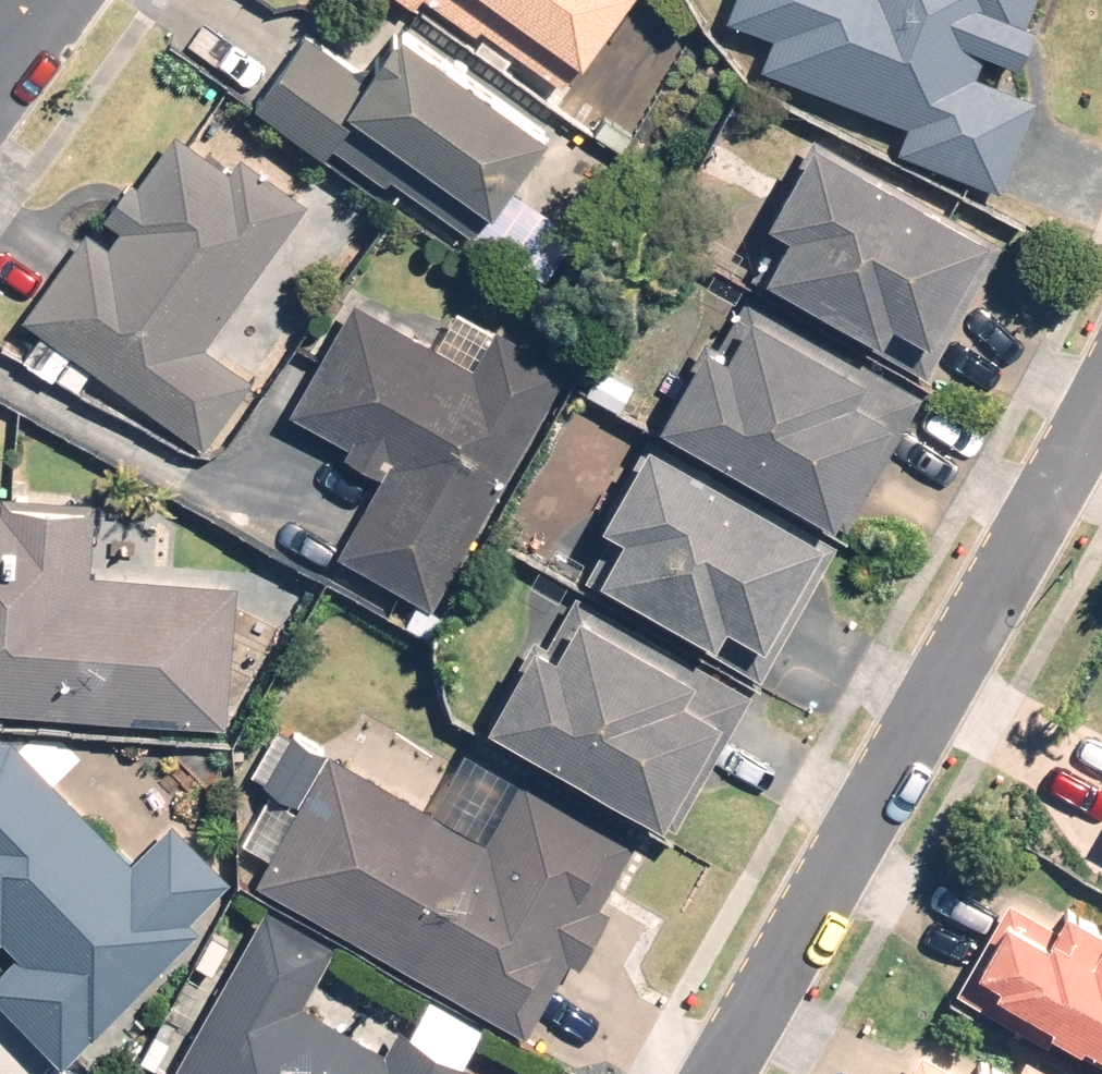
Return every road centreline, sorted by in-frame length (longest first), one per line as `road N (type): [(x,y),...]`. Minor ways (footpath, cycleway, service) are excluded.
road 1 (residential): [(1101,398),(714,1073)]

